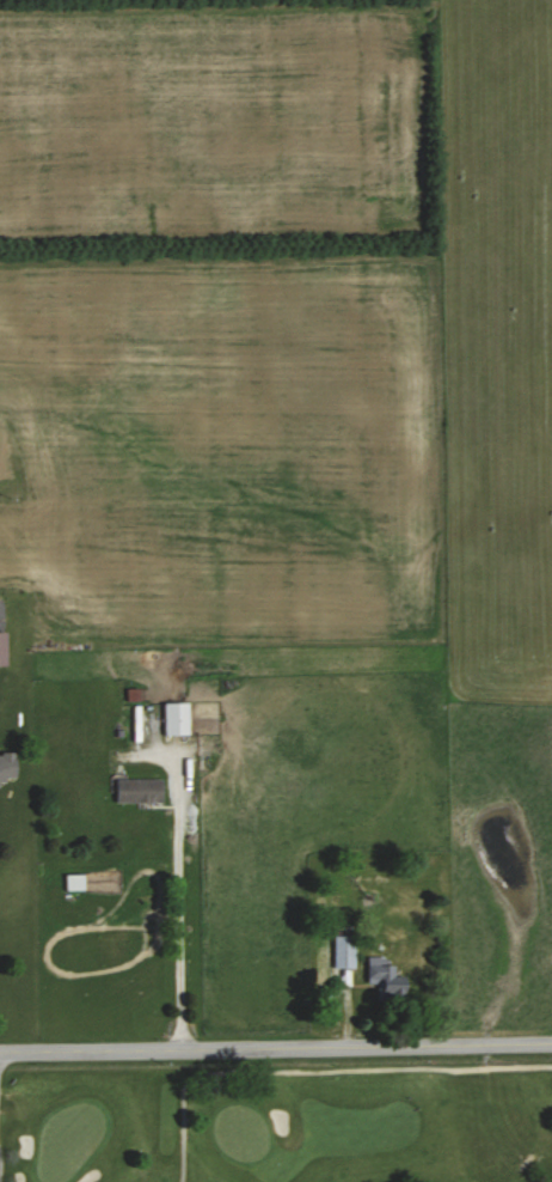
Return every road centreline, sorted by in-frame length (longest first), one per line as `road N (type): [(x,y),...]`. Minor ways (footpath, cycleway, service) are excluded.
road 1 (tertiary): [(0,1052),(551,1044)]

